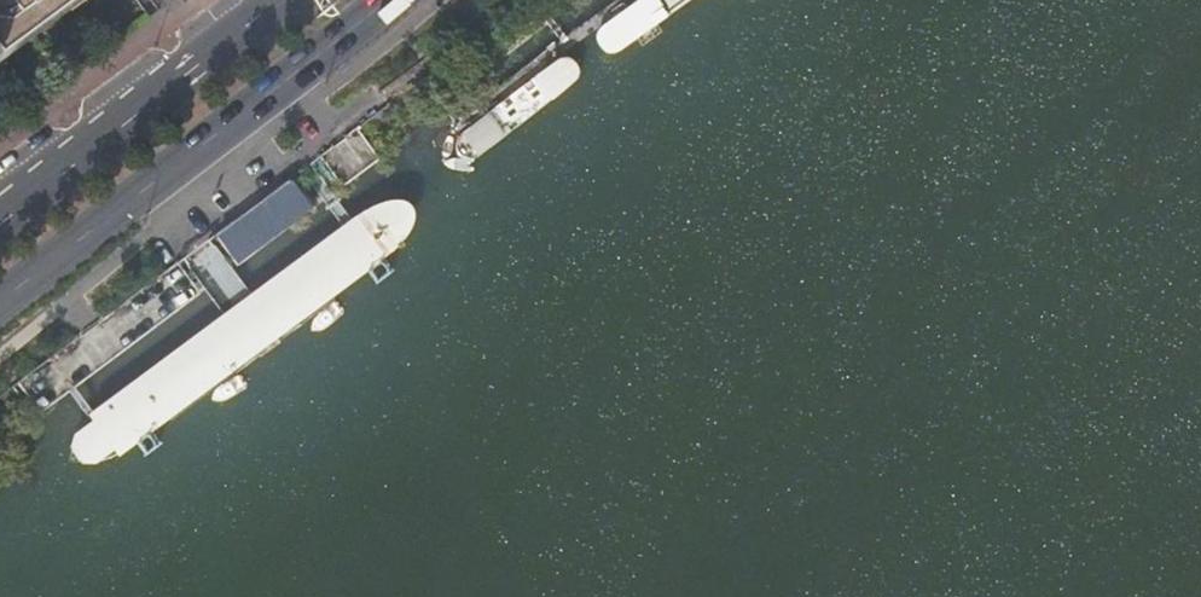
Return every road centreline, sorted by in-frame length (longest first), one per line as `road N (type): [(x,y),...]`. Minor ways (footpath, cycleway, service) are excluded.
road 1 (primary): [(0,301),(380,0)]
road 2 (primary): [(143,110),(0,223)]
road 3 (primary): [(280,0),(143,110)]
road 4 (residential): [(143,110),(0,199)]

